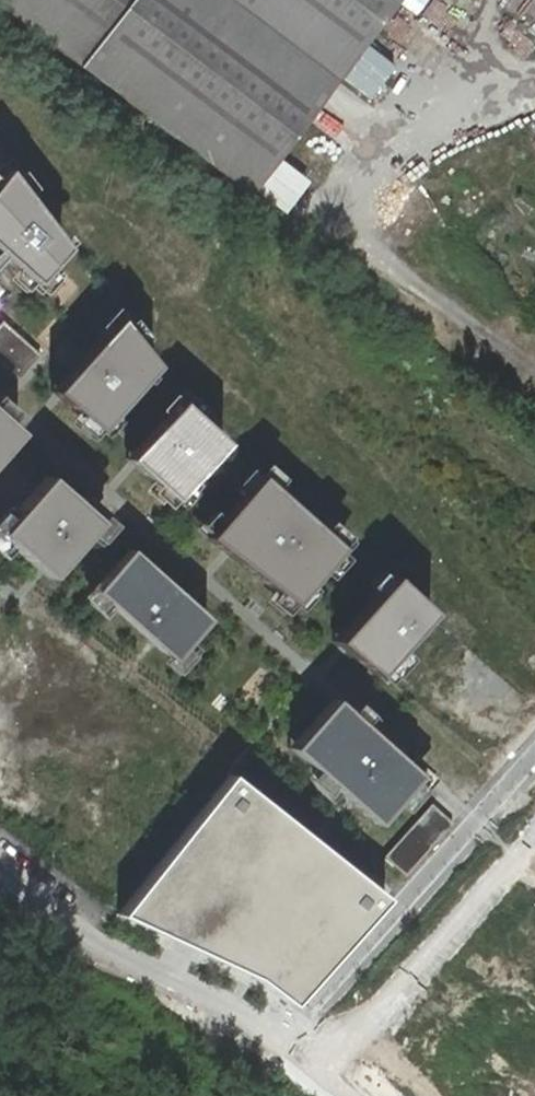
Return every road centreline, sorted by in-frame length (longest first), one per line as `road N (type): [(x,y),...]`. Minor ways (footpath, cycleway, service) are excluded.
road 1 (track): [(534,652),(373,502),(0,99)]
road 2 (residential): [(285,1034),(534,755)]
road 3 (residential): [(0,858),(101,937),(254,1009),(285,1034)]

